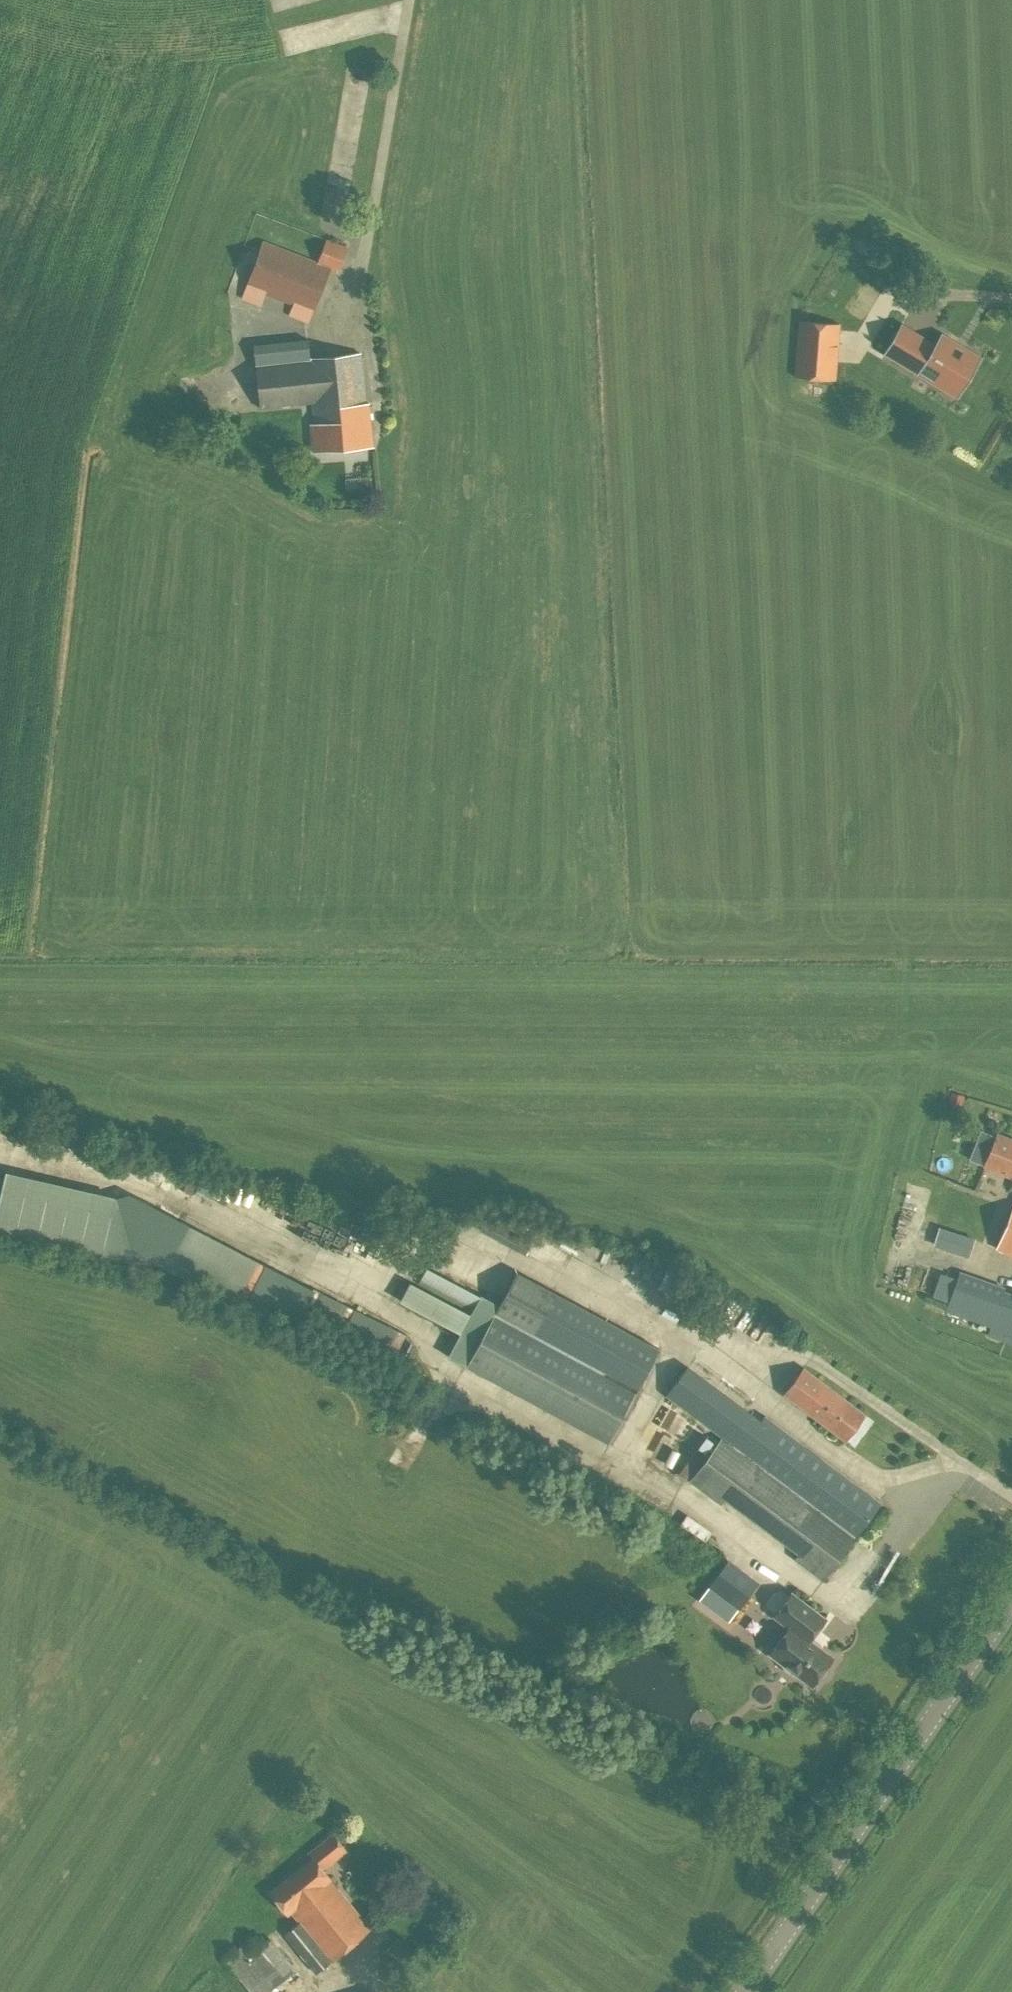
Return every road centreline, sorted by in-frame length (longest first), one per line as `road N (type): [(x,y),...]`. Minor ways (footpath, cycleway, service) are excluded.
road 1 (tertiary): [(749,1991),(1011,1596)]

